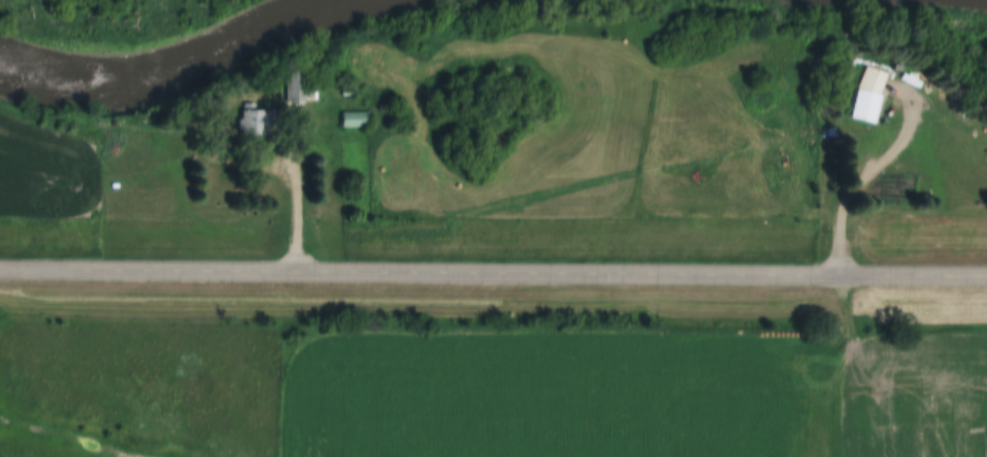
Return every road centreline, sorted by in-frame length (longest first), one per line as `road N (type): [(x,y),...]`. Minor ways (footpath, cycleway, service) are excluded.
road 1 (tertiary): [(0,268),(986,272)]

